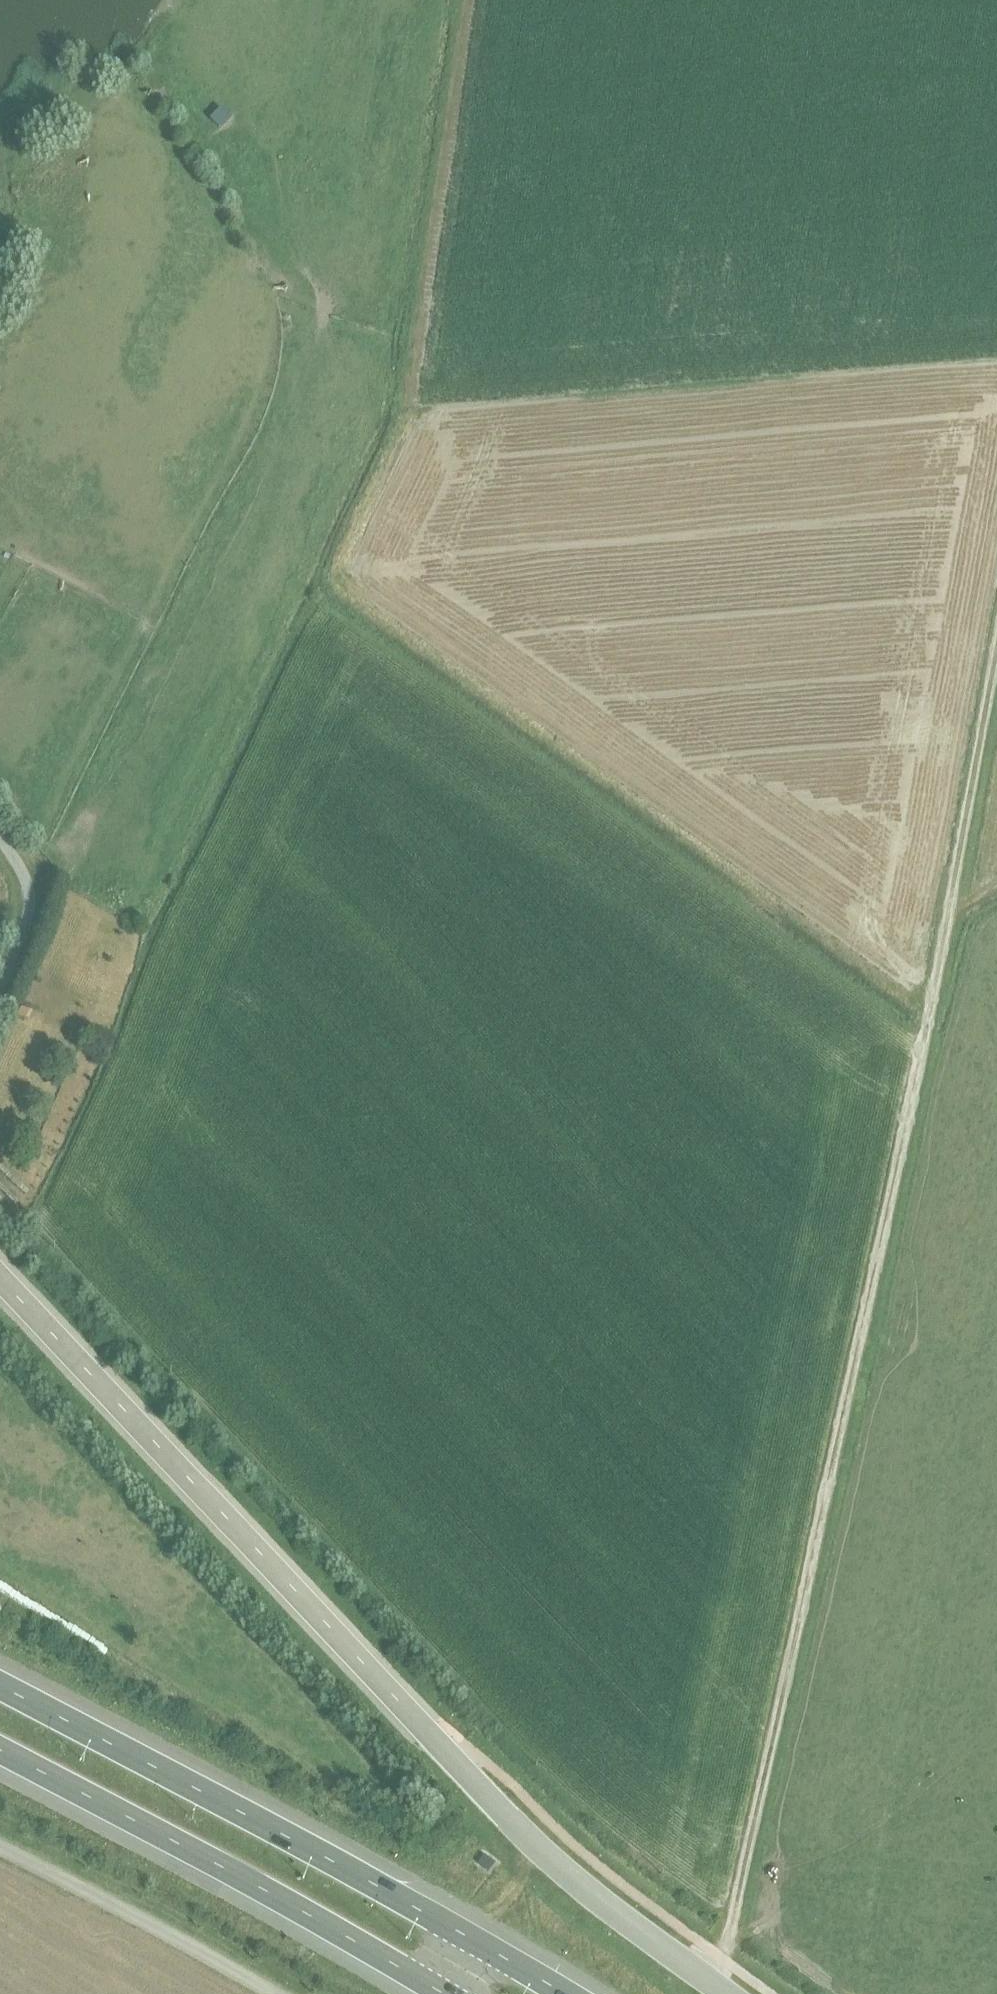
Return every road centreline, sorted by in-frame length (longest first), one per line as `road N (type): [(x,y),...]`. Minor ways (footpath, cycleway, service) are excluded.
road 1 (track): [(996,665),(784,1700),(720,1957)]
road 2 (tertiary): [(0,1278),(538,1850),(726,1993)]
road 3 (trunk): [(572,1993),(0,1684)]
road 4 (trunk): [(0,1752),(451,1993)]
road 5 (unclassified): [(0,1846),(276,1993)]
road 6 (unclassified): [(0,835),(30,890),(30,916),(0,981)]

